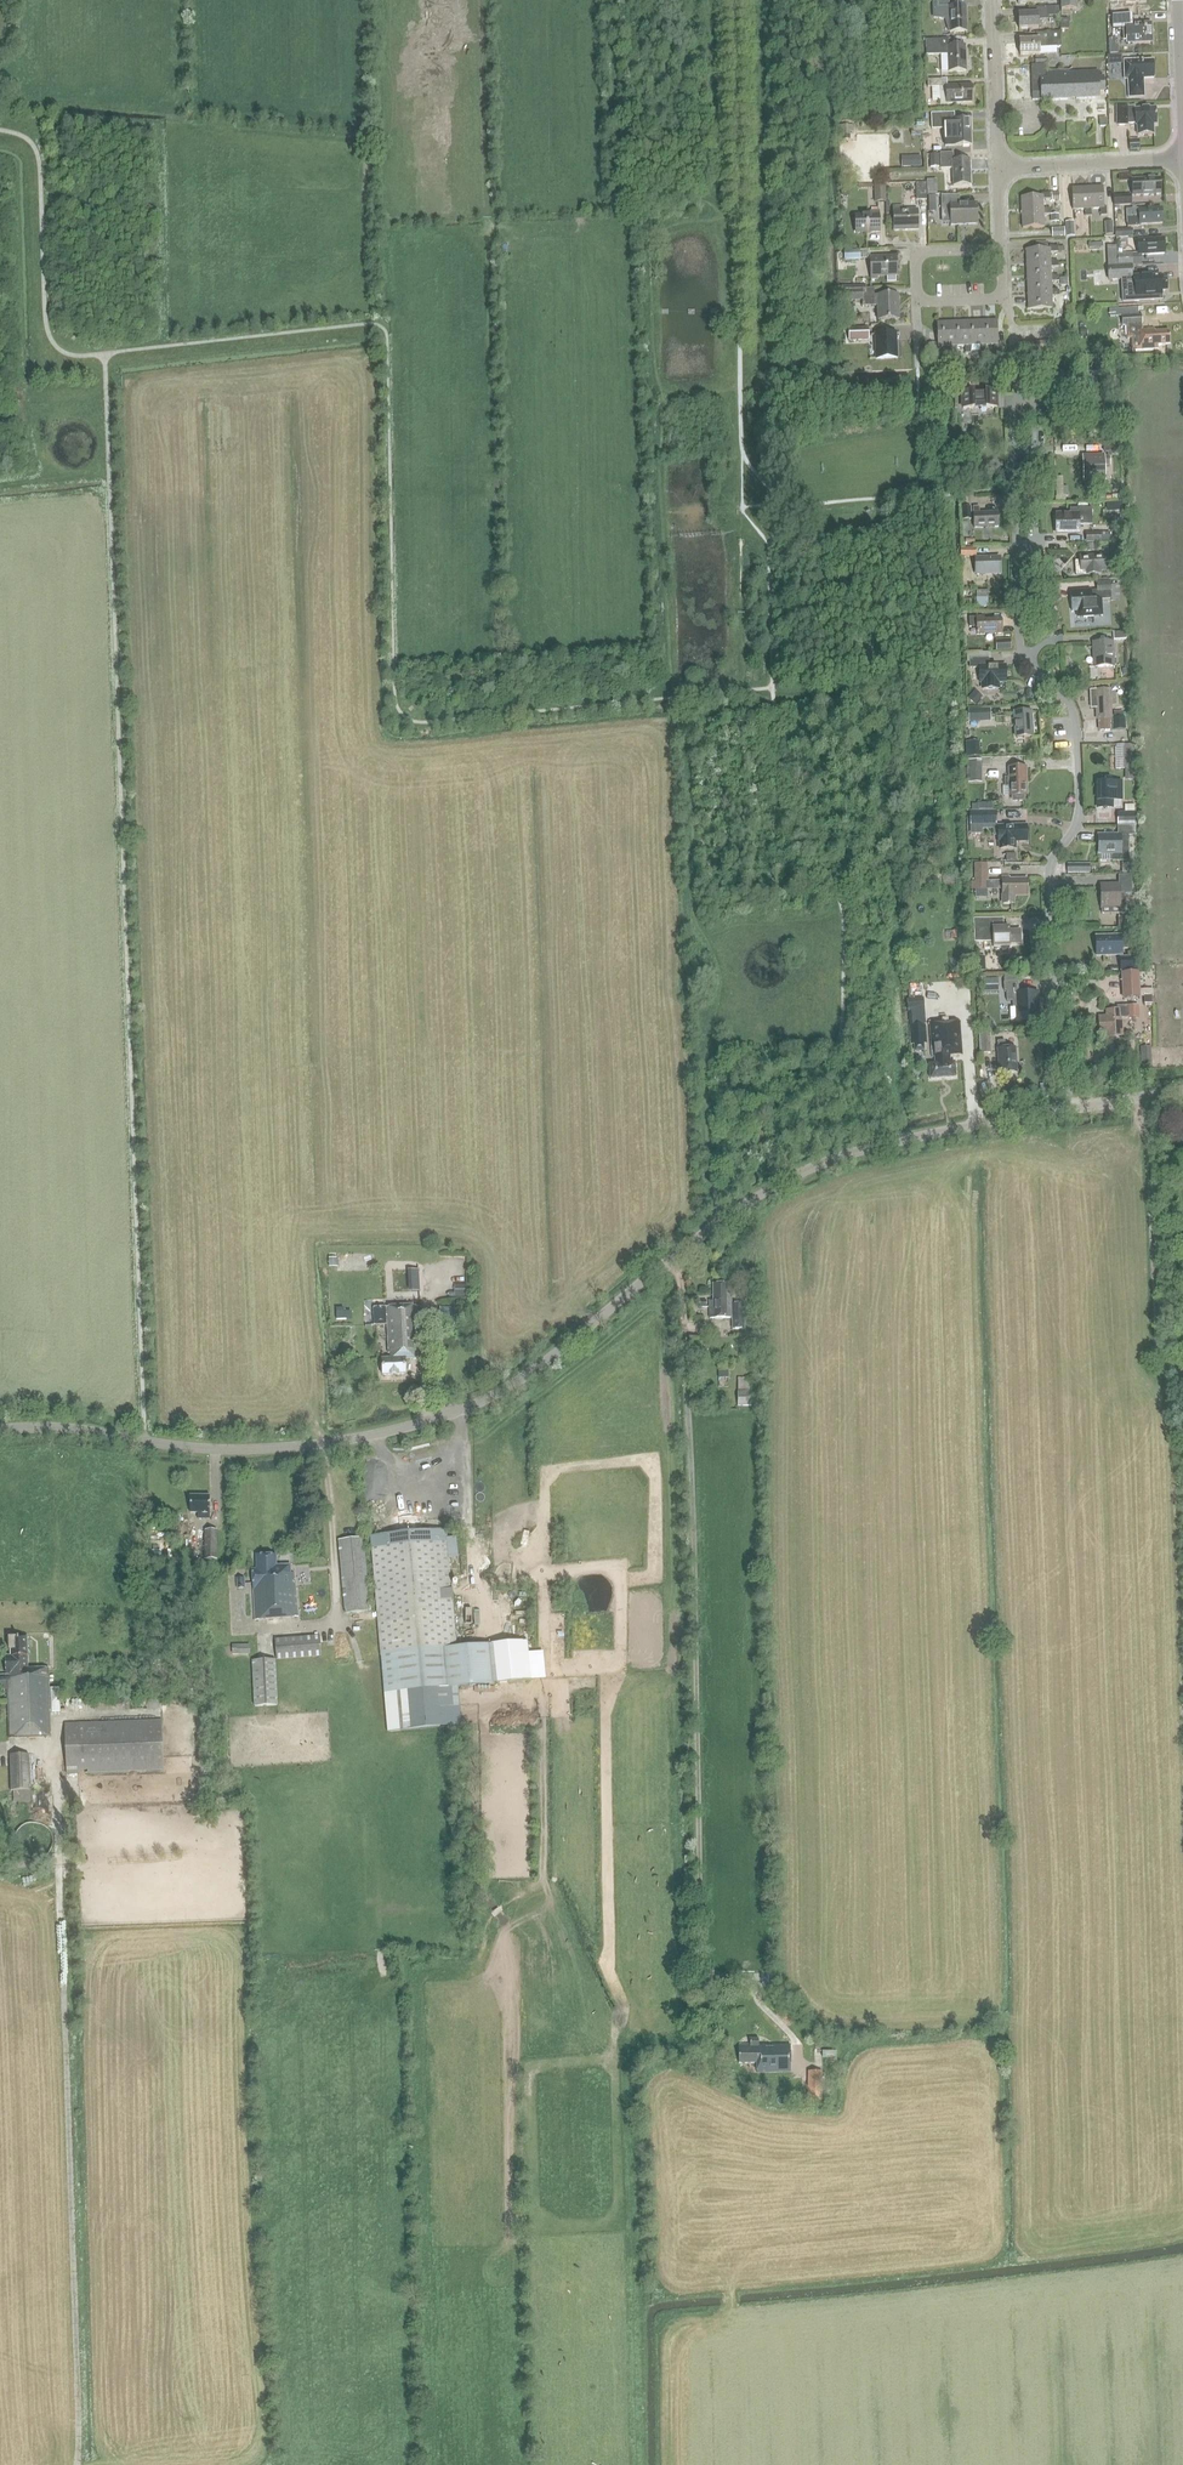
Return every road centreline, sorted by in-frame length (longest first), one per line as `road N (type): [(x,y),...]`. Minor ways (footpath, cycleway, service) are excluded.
road 1 (unclassified): [(0,1429),(71,1428),(245,1449),(412,1425),(505,1390),(780,1182),(871,1147),(1073,1108)]
road 2 (unclassified): [(1073,1108),(1052,999),(1046,876),(1080,801),(1065,702),(1025,659),(1016,634),(1015,372)]
road 3 (track): [(60,1825),(79,2464)]
road 4 (residential): [(998,168),(1182,159)]
road 5 (residential): [(998,168),(992,0)]
road 6 (residential): [(1182,139),(1177,0)]
road 7 (residential): [(1000,247),(1004,296),(915,299)]
road 8 (residential): [(915,299),(915,252),(1000,247)]

